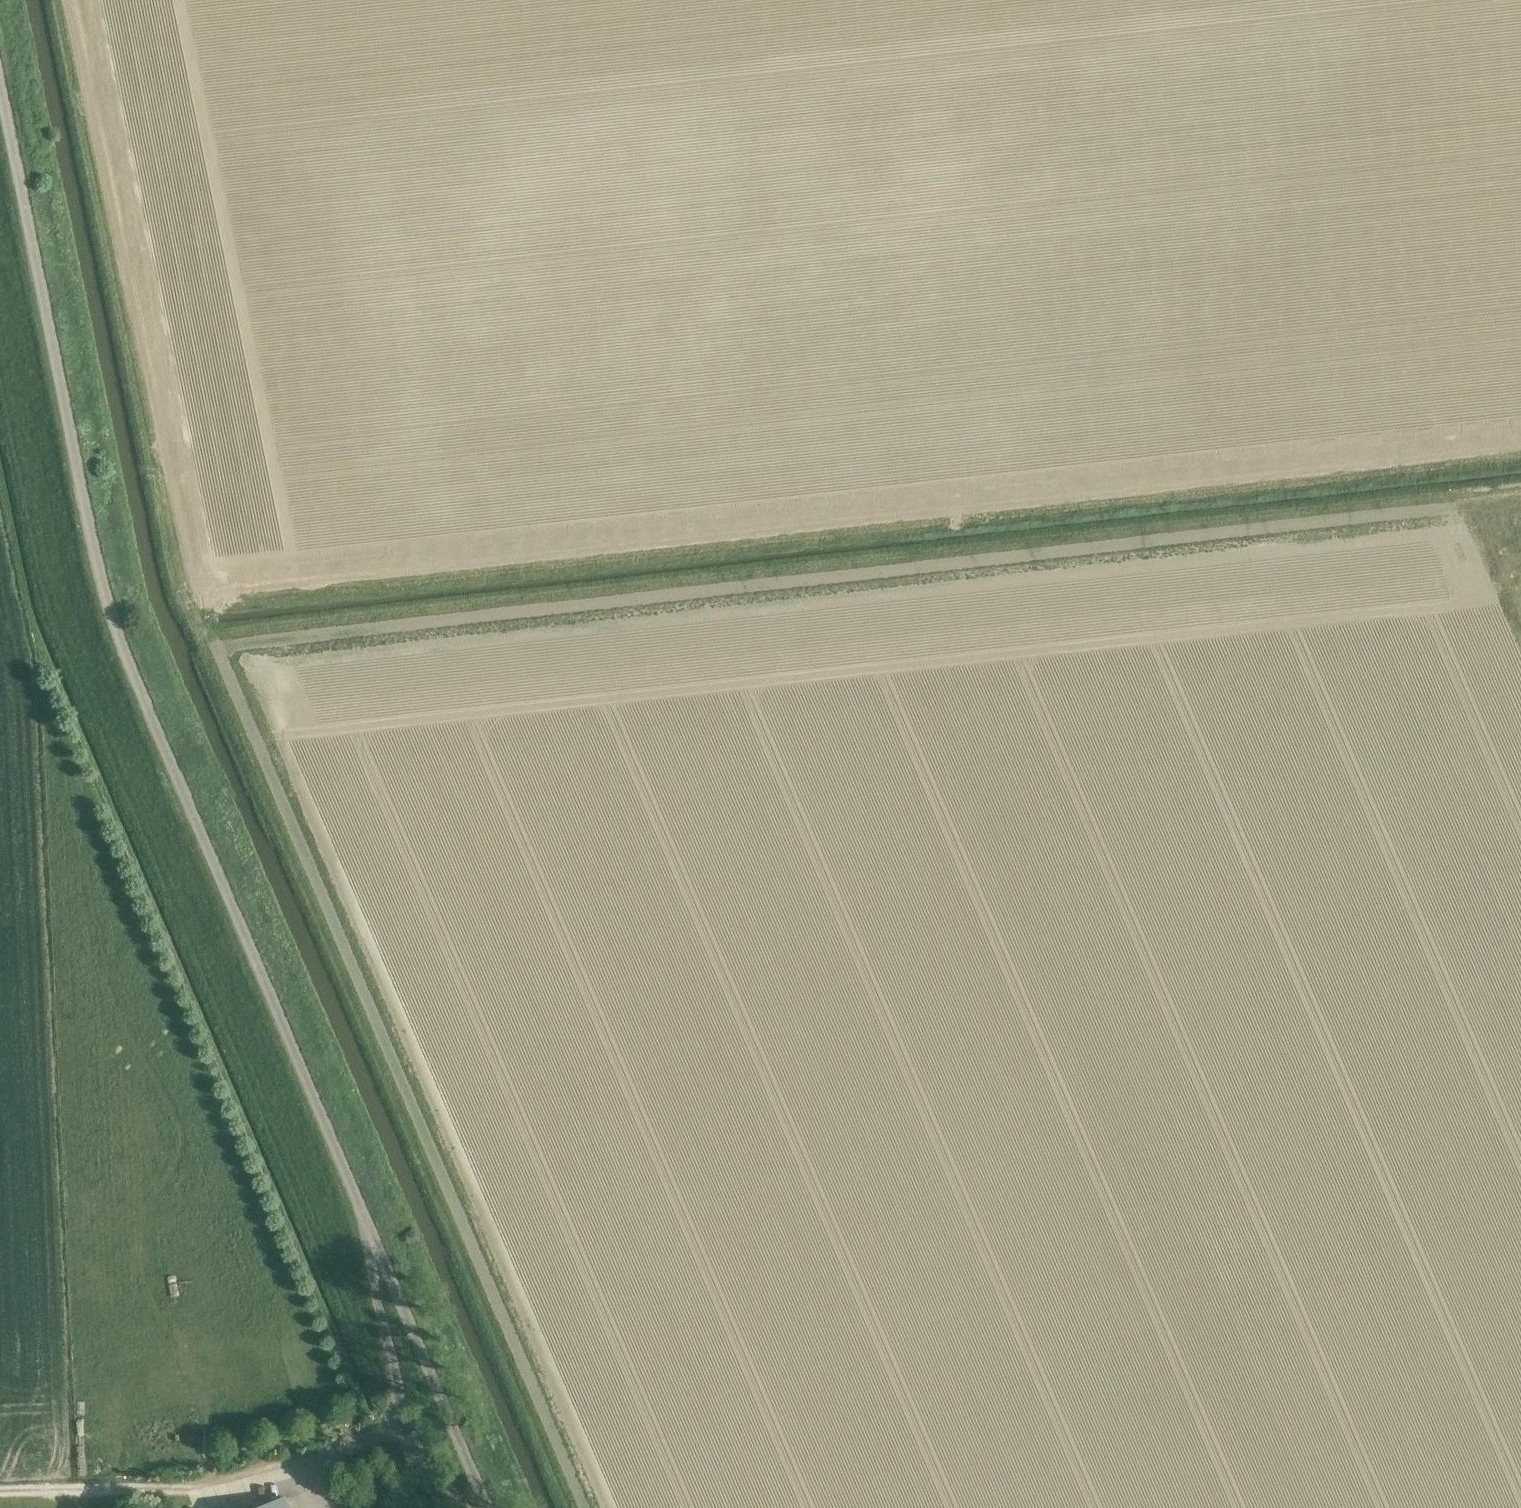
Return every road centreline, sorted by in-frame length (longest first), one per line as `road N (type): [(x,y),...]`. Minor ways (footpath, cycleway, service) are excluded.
road 1 (unclassified): [(487,1507),(92,574),(0,125)]
road 2 (track): [(189,1490),(0,1495)]

